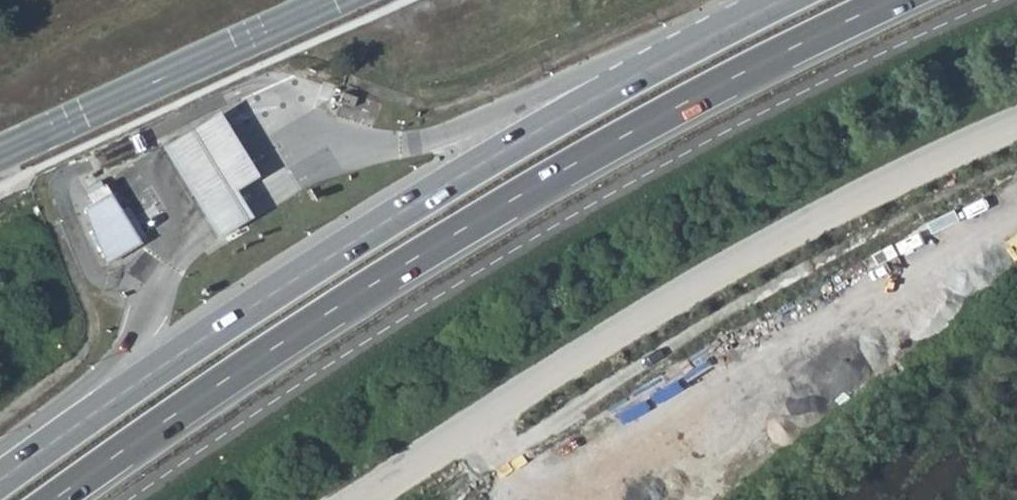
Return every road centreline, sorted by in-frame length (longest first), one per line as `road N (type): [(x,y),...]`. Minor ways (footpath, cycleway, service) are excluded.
road 1 (trunk): [(50,499),(462,223),(897,0)]
road 2 (trunk): [(783,0),(435,191),(0,480)]
road 3 (unclassified): [(0,154),(350,0)]

